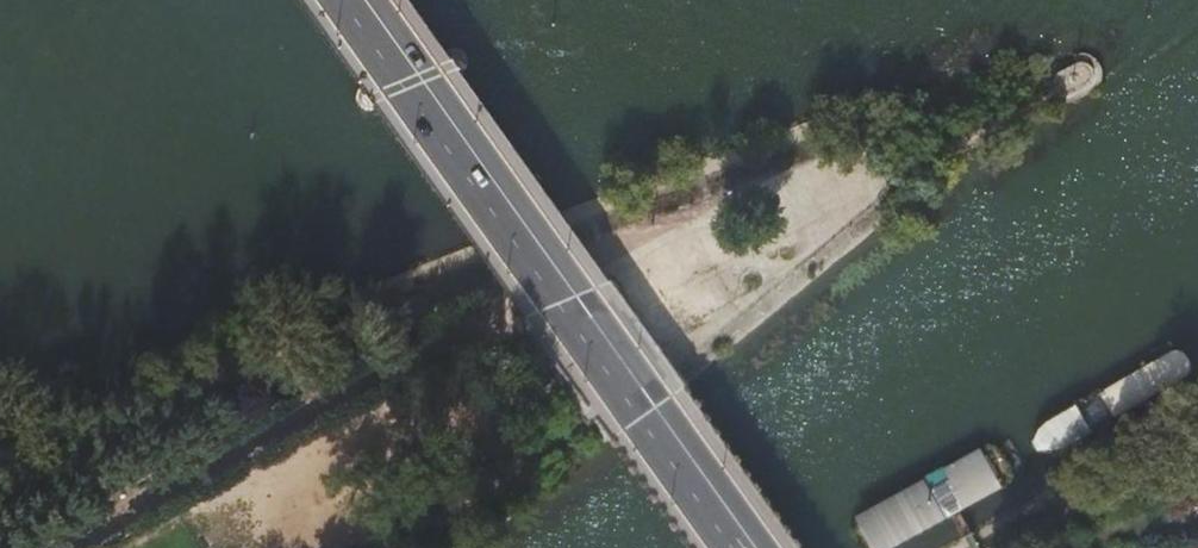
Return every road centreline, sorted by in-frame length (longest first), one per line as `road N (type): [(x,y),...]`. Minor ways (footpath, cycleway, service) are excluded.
road 1 (secondary): [(351,0),(739,547)]

